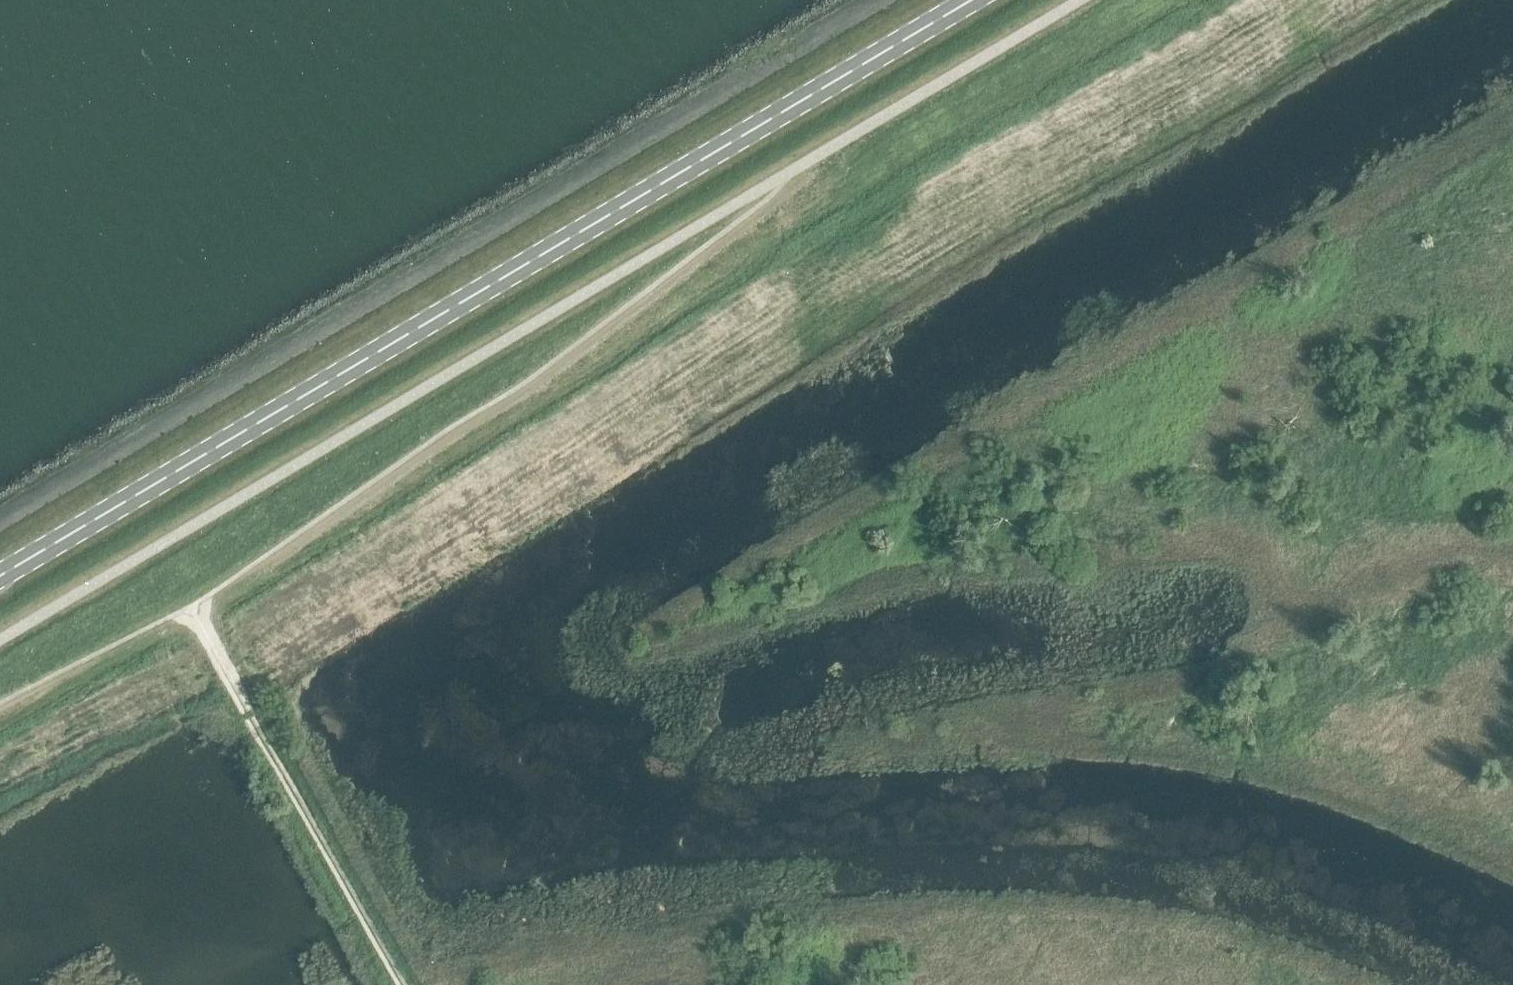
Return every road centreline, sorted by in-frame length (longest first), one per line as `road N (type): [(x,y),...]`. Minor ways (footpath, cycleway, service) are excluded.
road 1 (secondary): [(0,576),(974,0)]

